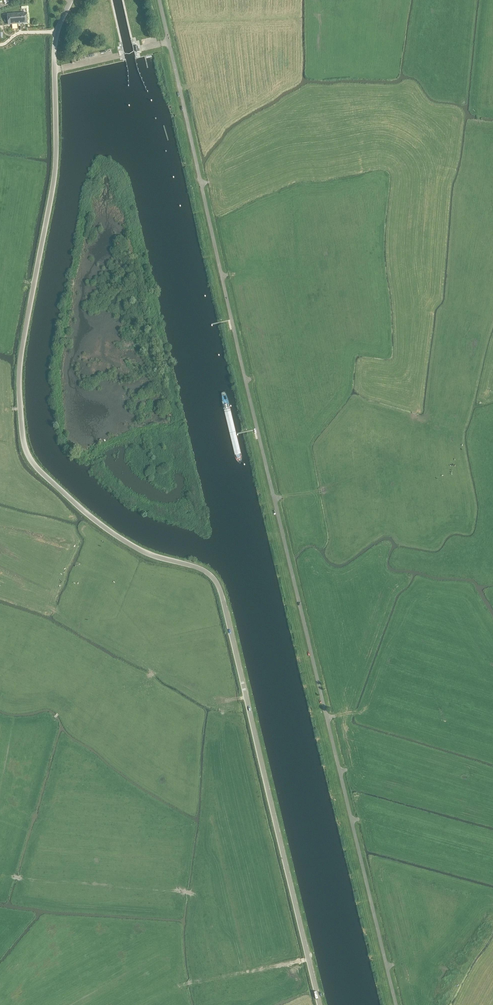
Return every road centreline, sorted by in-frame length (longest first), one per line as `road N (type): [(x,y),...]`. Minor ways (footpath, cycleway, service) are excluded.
road 1 (unclassified): [(320,1004),(217,584),(200,569),(151,555),(110,531),(40,471),(25,446),(19,370),(55,173),(56,40),(71,0)]
road 2 (unclassified): [(159,0),(396,1004)]

